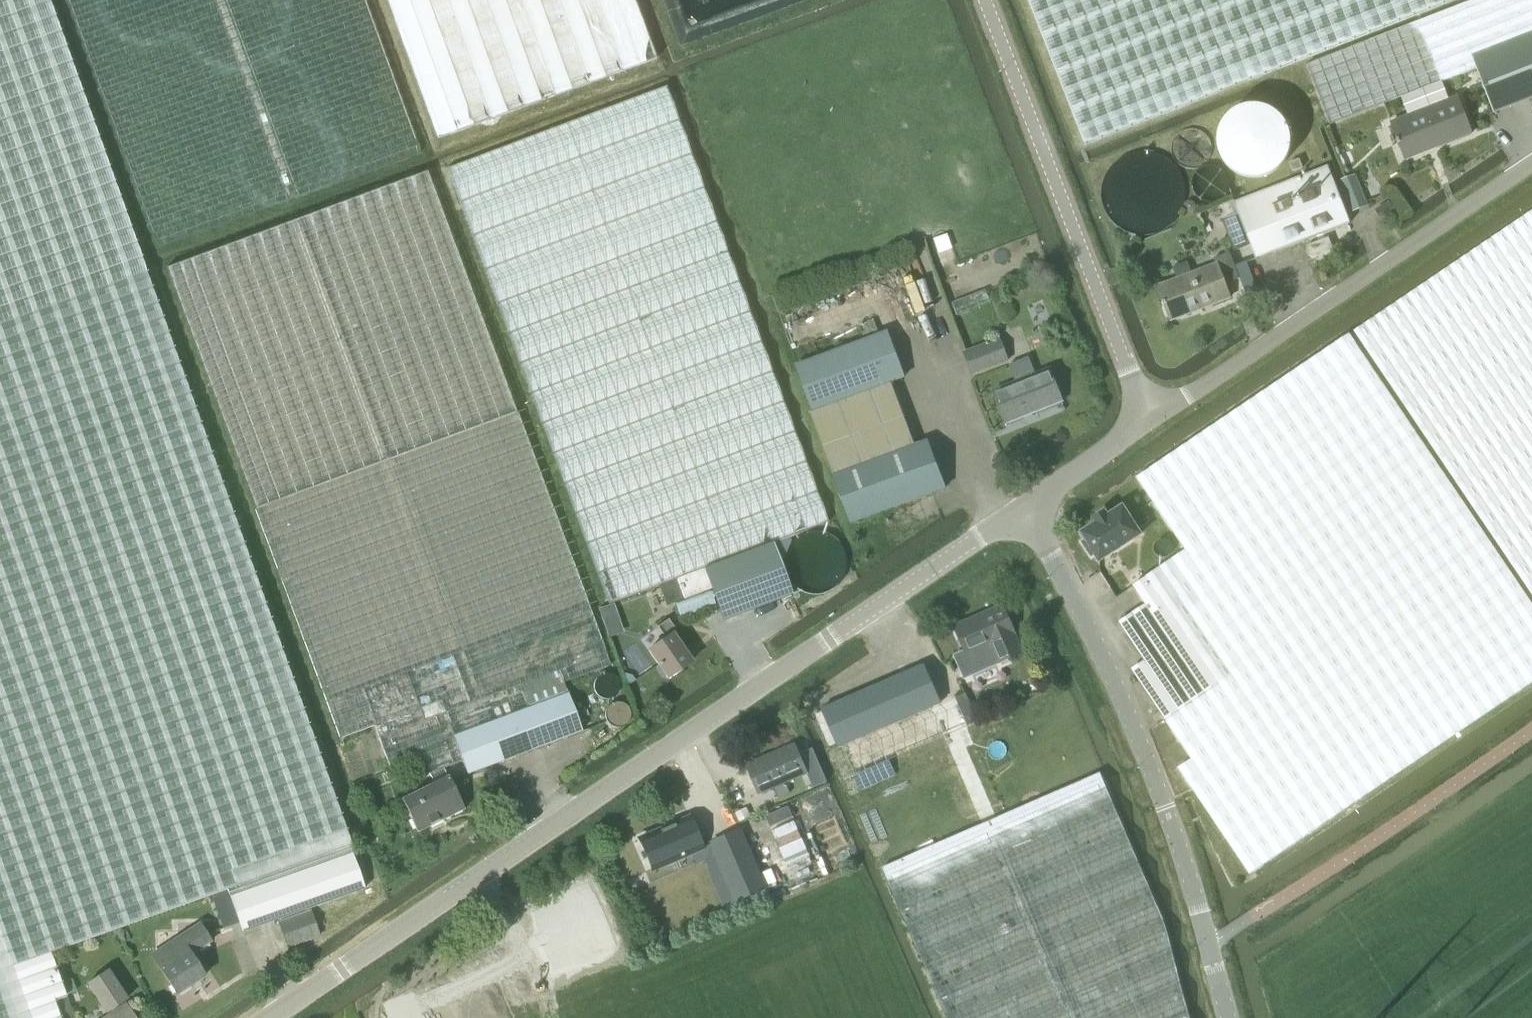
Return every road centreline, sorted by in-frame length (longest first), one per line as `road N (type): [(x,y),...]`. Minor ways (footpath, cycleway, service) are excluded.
road 1 (unclassified): [(272,1017),(1024,506)]
road 2 (unclassified): [(1228,1017),(1164,800),(1110,672),(1024,506)]
road 3 (residential): [(1147,420),(1531,163)]
road 4 (unclassified): [(1147,420),(984,0)]
road 5 (unclassified): [(1024,506),(1147,420)]

